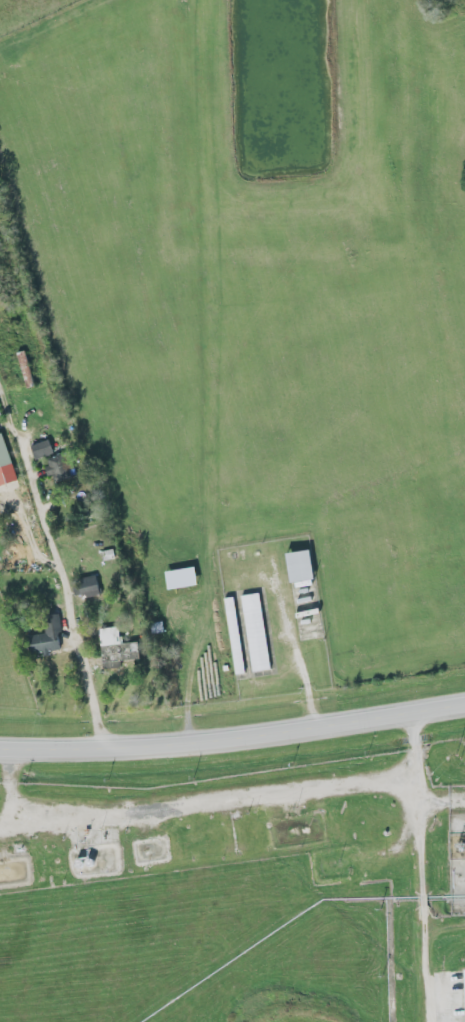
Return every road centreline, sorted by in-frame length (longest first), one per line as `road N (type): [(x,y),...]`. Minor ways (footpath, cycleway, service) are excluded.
road 1 (secondary): [(0,747),(80,752),(260,739),(464,708)]
road 2 (residential): [(418,715),(430,1021)]

